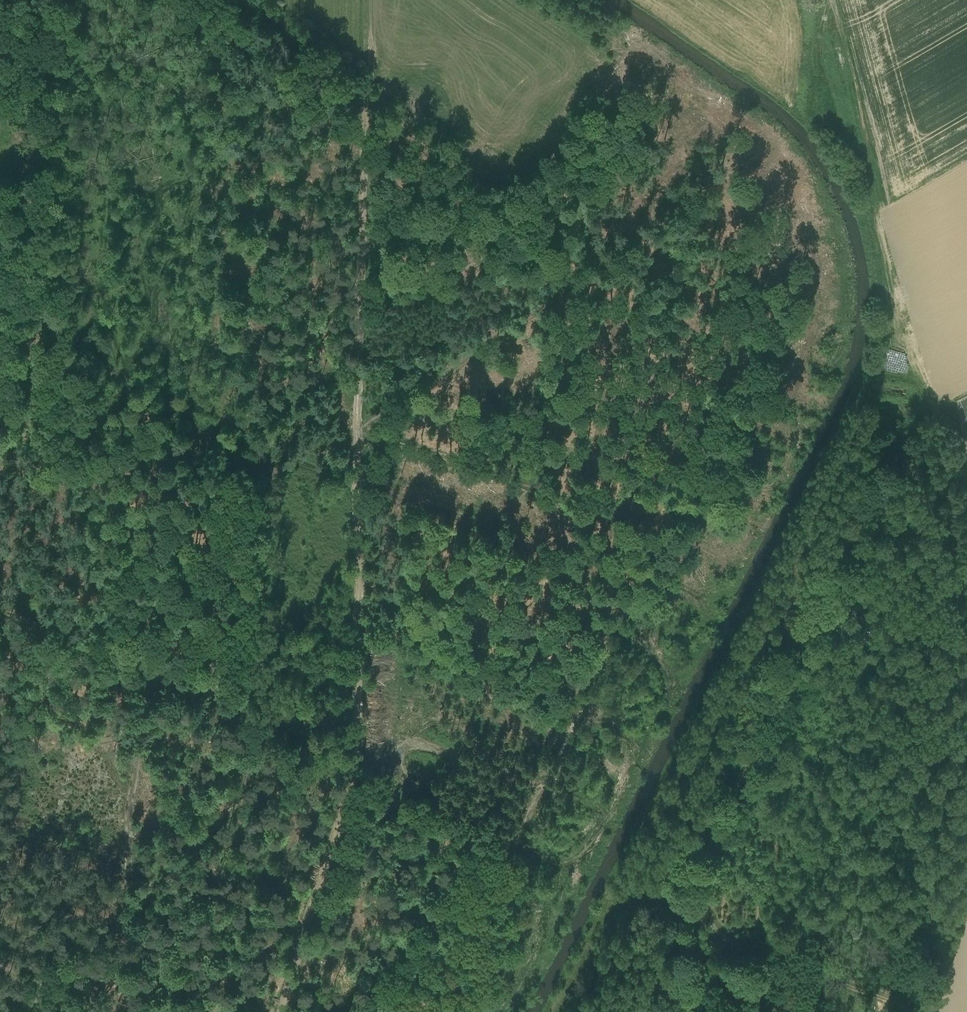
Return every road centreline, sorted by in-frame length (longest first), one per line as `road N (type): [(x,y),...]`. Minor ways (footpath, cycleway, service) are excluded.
road 1 (track): [(364,94),(353,767),(279,1011)]
road 2 (track): [(913,1011),(730,943),(710,922),(700,879)]

